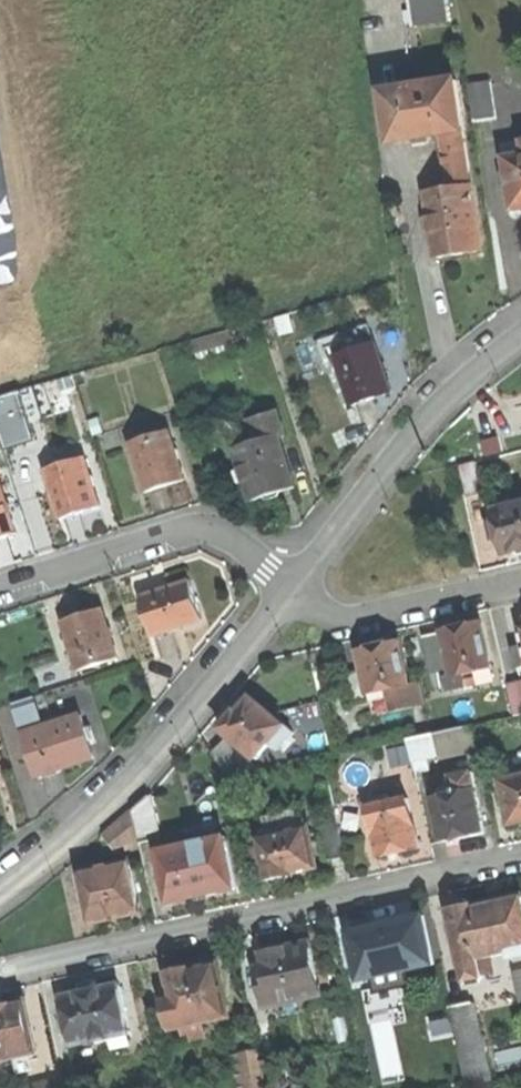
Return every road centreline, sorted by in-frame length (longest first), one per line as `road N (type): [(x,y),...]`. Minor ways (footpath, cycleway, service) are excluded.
road 1 (residential): [(0,970),(520,854)]
road 2 (residential): [(0,891),(115,798),(298,589)]
road 3 (residential): [(298,589),(406,444),(470,377),(520,338)]
road 4 (residential): [(298,589),(228,535),(197,527),(0,592)]
road 5 (residential): [(298,589),(335,617),(353,619),(520,583)]

